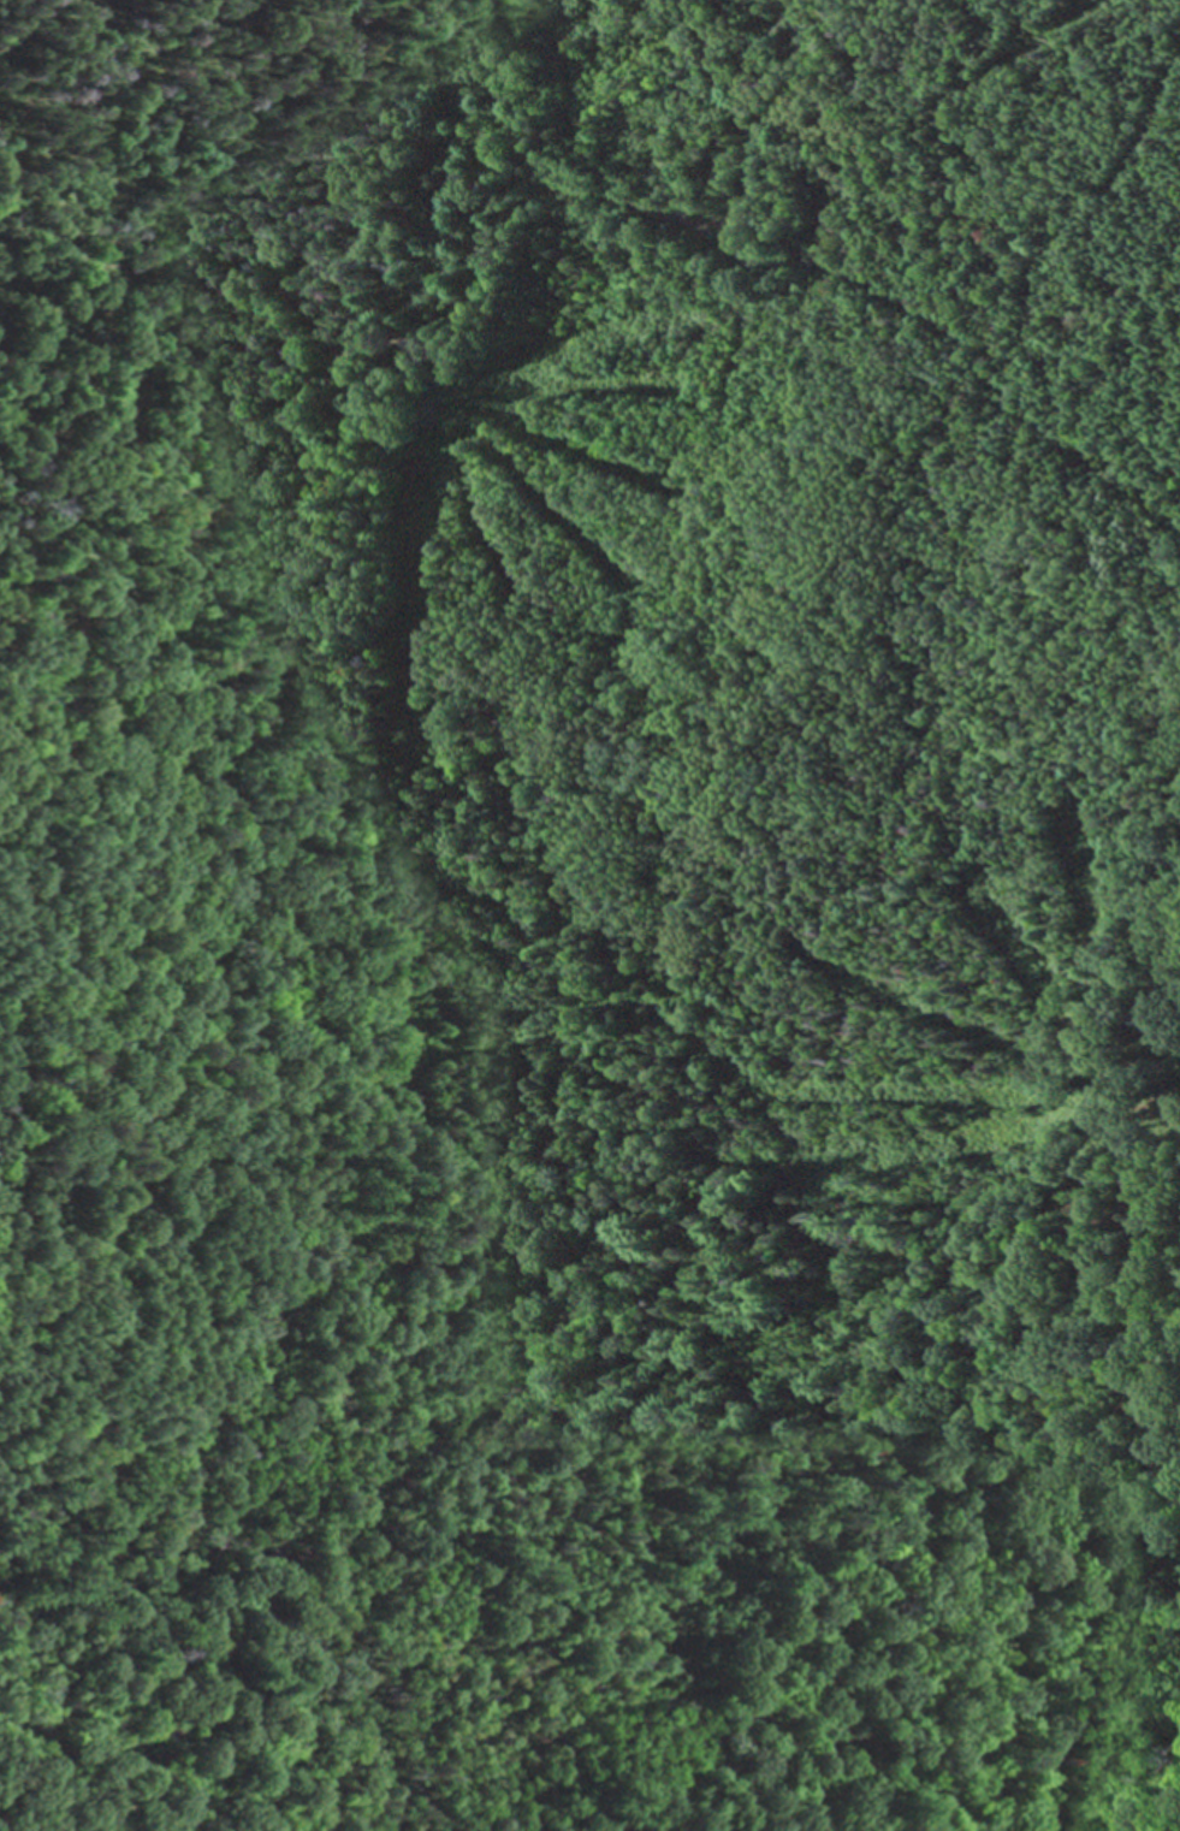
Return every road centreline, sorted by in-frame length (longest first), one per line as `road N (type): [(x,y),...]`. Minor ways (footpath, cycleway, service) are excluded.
road 1 (track): [(721,231),(753,186),(747,137),(705,51),(691,0)]

